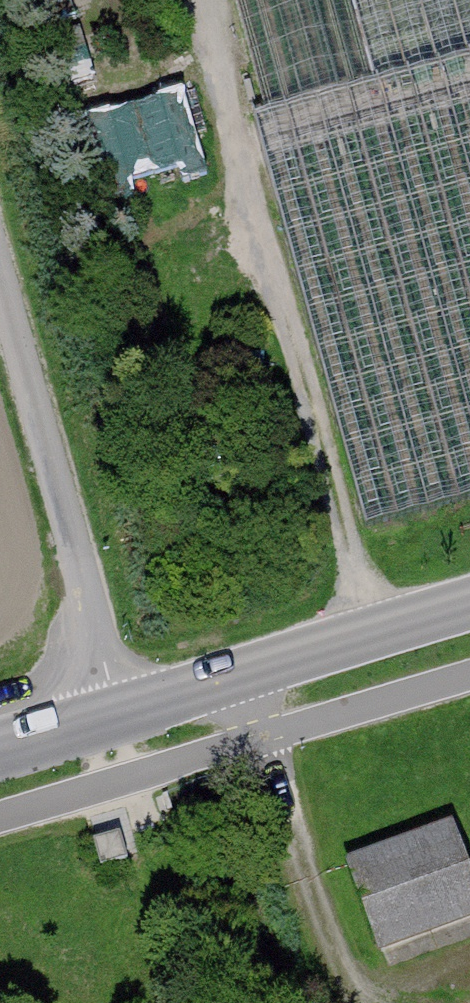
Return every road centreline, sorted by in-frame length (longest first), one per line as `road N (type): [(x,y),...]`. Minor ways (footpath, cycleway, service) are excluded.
road 1 (track): [(197,0),(375,635)]
road 2 (unclassified): [(0,299),(118,714)]
road 3 (tertiary): [(118,714),(469,607)]
road 4 (track): [(243,674),(353,1002)]
road 5 (tertiary): [(0,749),(118,714)]

